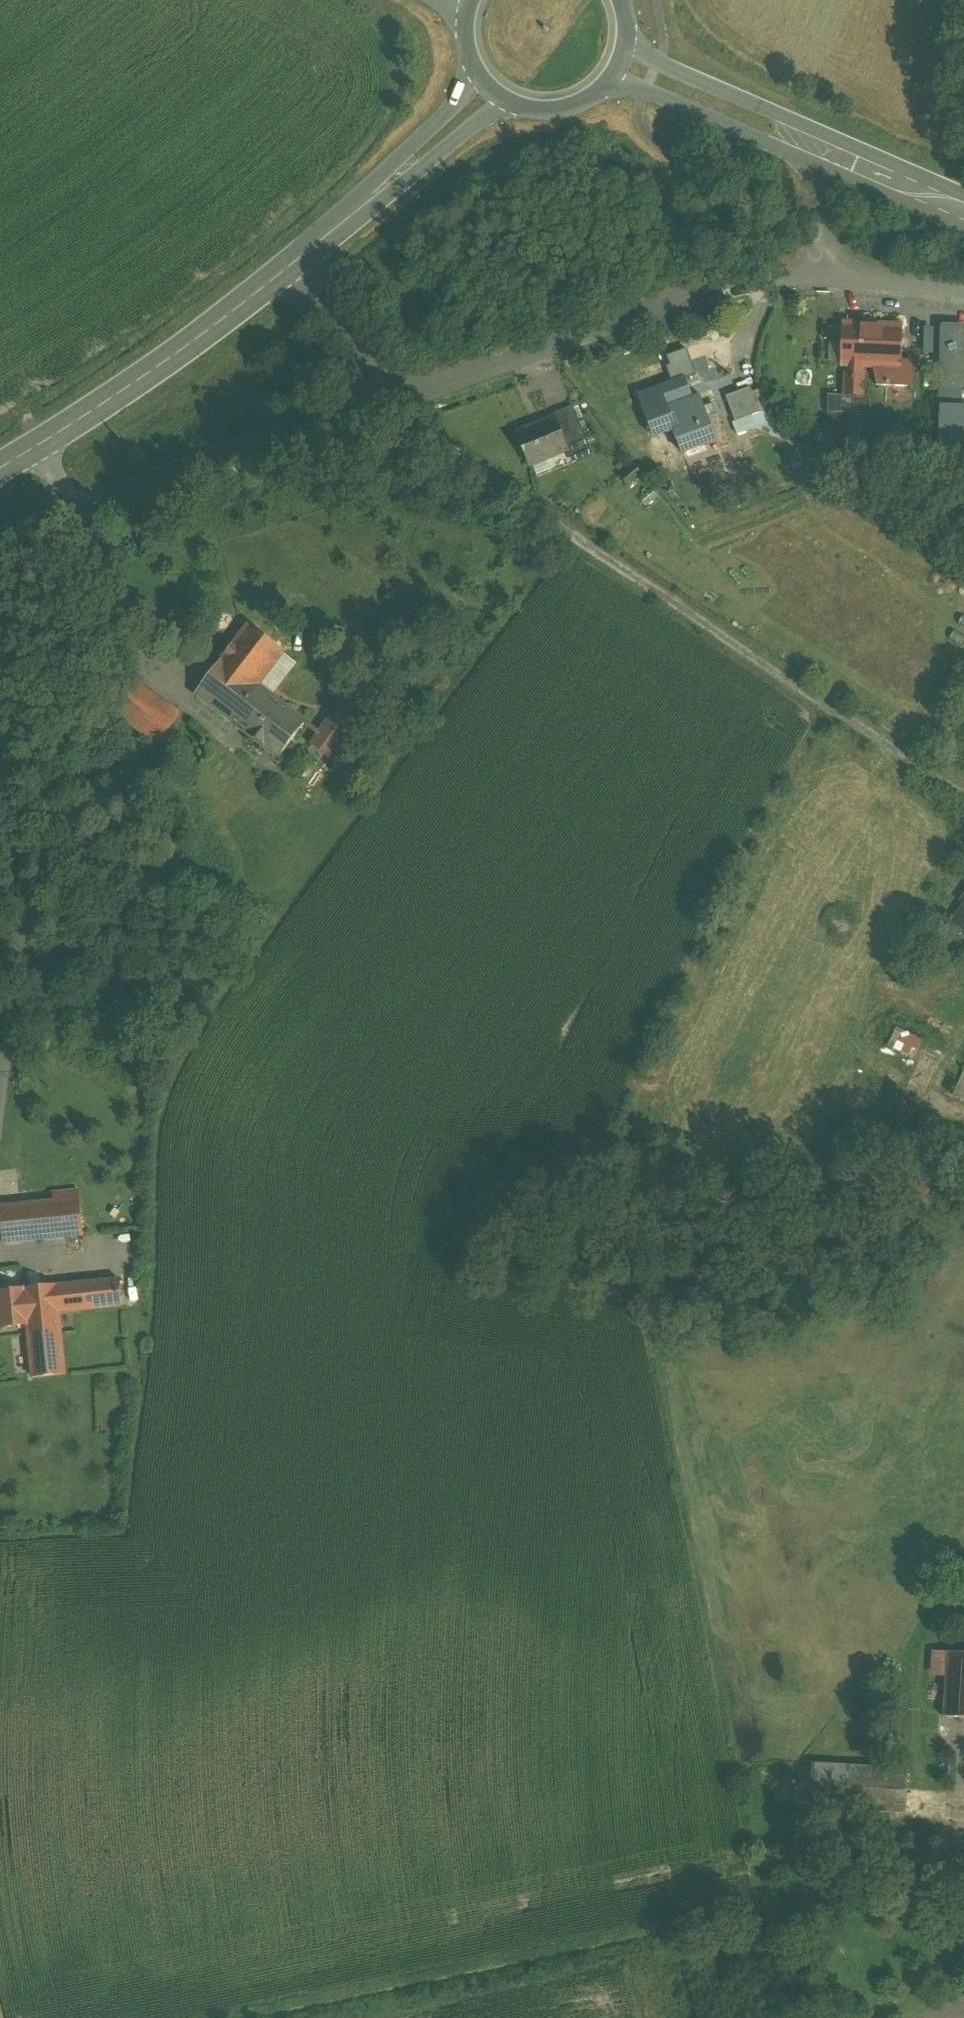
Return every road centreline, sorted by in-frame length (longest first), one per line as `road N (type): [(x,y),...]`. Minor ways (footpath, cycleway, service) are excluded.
road 1 (secondary): [(0,467),(296,265),(487,92)]
road 2 (secondary): [(621,70),(963,213)]
road 3 (secondary): [(487,92),(533,116),(560,116),(585,107),(621,70)]

